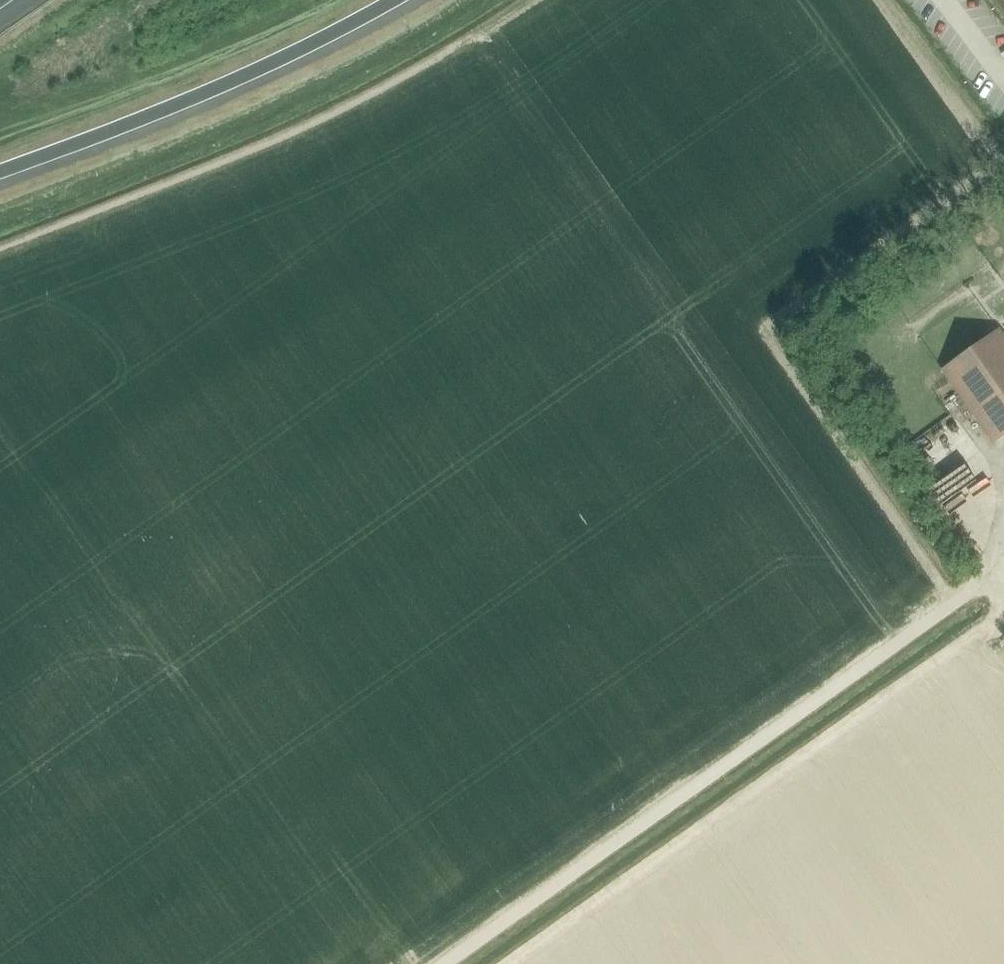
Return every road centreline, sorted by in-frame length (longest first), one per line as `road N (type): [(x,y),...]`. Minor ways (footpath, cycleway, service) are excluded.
road 1 (track): [(1003,538),(970,593),(443,963)]
road 2 (track): [(1003,620),(978,626),(501,963)]
road 3 (motorway): [(0,172),(240,79),(397,0)]

